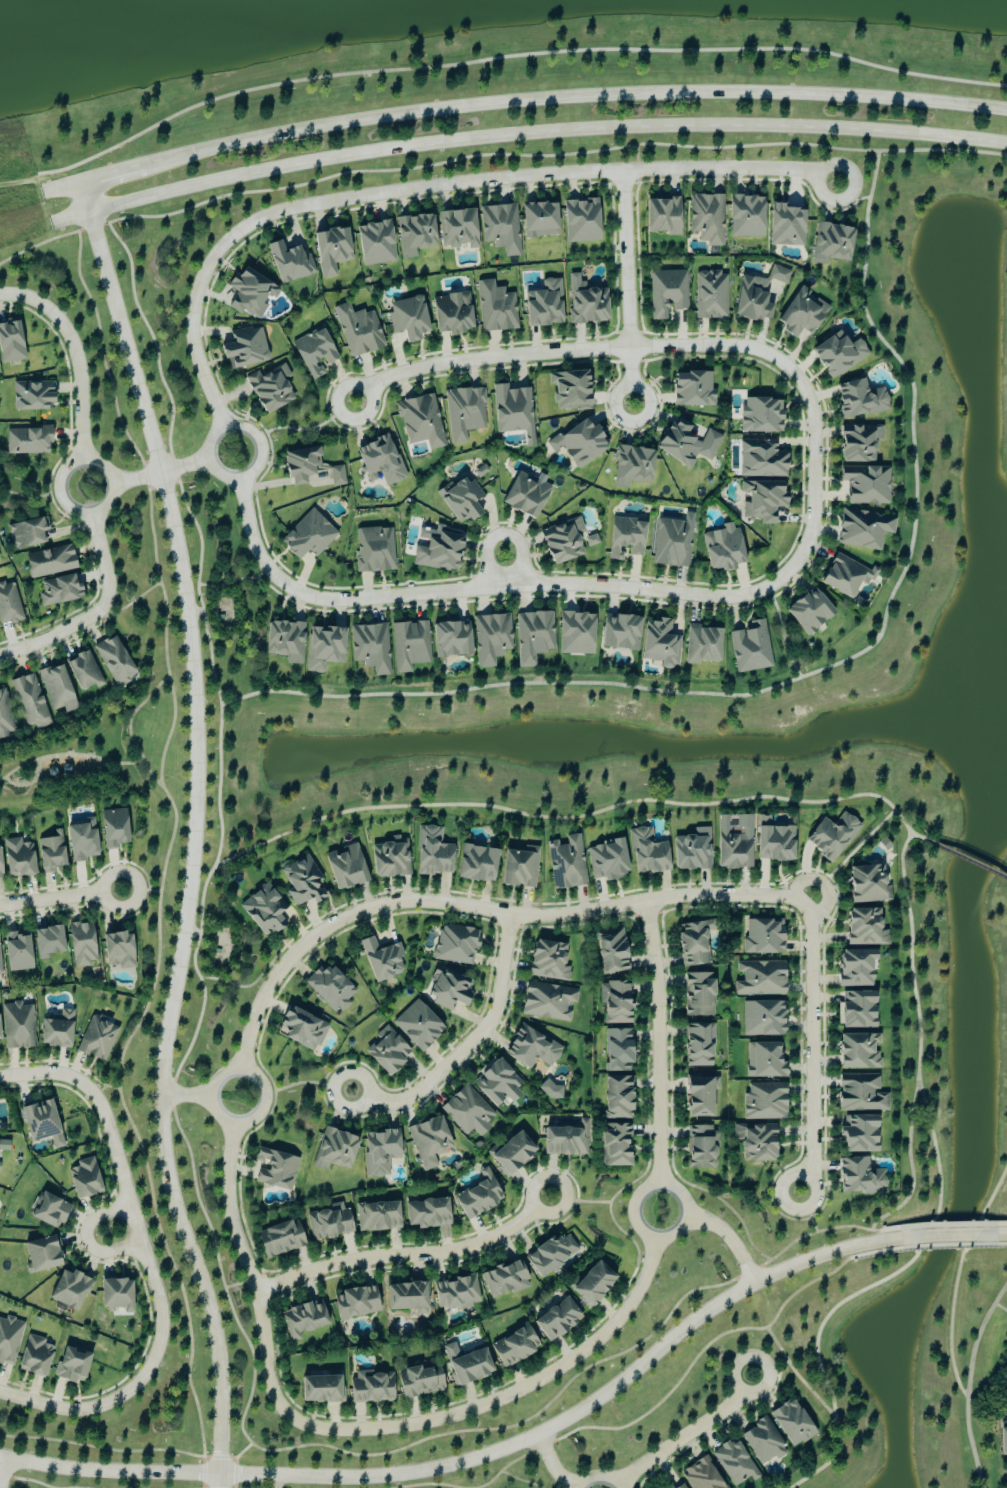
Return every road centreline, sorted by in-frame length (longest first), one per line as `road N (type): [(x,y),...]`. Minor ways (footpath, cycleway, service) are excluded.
road 1 (tertiary): [(223,1487),(219,1336),(176,1207),(163,1131),(164,1056),(198,795),(192,632),(164,472),(88,210)]
road 2 (residential): [(239,477),(257,549),(272,573),(309,597),(582,584),(717,597),(767,589),(797,564),(812,534),(816,427),(808,391),(785,363),(756,347),(632,346)]
road 3 (tertiary): [(920,1235),(813,1259),(757,1284),(571,1419),(451,1467),(362,1479),(223,1476),(91,1472),(0,1457)]
road 4 (secondary): [(1006,109),(656,95),(532,104),(270,140),(82,185)]
road 5 (secondary): [(88,210),(277,166),(546,132),(793,126),(1006,138)]
road 6 (residential): [(227,428),(196,353),(193,307),(220,248),(268,215),(406,189),(591,171),(798,169),(837,183)]
road 7 (residential): [(240,1071),(265,993),(286,963),(328,926),(364,910),(437,901),(561,915),(697,895),(813,896)]
road 8 (residential): [(284,1411),(319,1430),(402,1429),(521,1393),(627,1316),(651,1270),(653,1237)]
road 9 (residential): [(551,1198),(493,1240),(458,1252),(367,1258),(257,1294)]
road 10 (residential): [(234,1122),(231,1216),(257,1294),(269,1379),(284,1411)]
road 11 (residential): [(632,346),(412,369),(355,402)]
road 12 (residential): [(646,900),(658,976),(659,1185)]
road 13 (residential): [(351,1089),(407,1099),(484,1031),(498,1009),(511,913)]
road 14 (residential): [(813,896),(805,1177)]
road 15 (residential): [(97,1101),(160,1296),(161,1348),(153,1368)]
road 16 (residential): [(623,170),(633,405)]
road 17 (residential): [(0,653),(68,632),(107,605),(111,584),(90,511)]
road 18 (residential): [(83,461),(72,341),(49,309),(0,295)]
road 19 (residential): [(753,1376),(734,1407),(618,1485)]
road 20 (residential): [(153,1368),(123,1398),(84,1413),(0,1393)]
road 21 (residential): [(676,1190),(655,1185),(638,1196),(633,1214),(641,1230),(658,1238),(677,1231),(686,1211),(676,1190)]
road 22 (residential): [(80,462),(66,470),(62,494),(75,509),(90,511),(103,506),(112,485),(102,466),(80,462)]
road 23 (residential): [(227,428),(215,436),(211,459),(224,475),(246,475),(260,459),(259,444),(245,428),(227,428)]
road 24 (residential): [(231,1071),(214,1087),(213,1103),(226,1119),(249,1119),(261,1088),(253,1075),(231,1071)]
road 25 (residential): [(132,1205),(91,1220),(88,1241),(101,1253),(145,1246)]
road 26 (residential): [(0,905),(125,887)]
road 27 (residential): [(525,586),(519,541),(501,535),(487,549),(489,589)]

